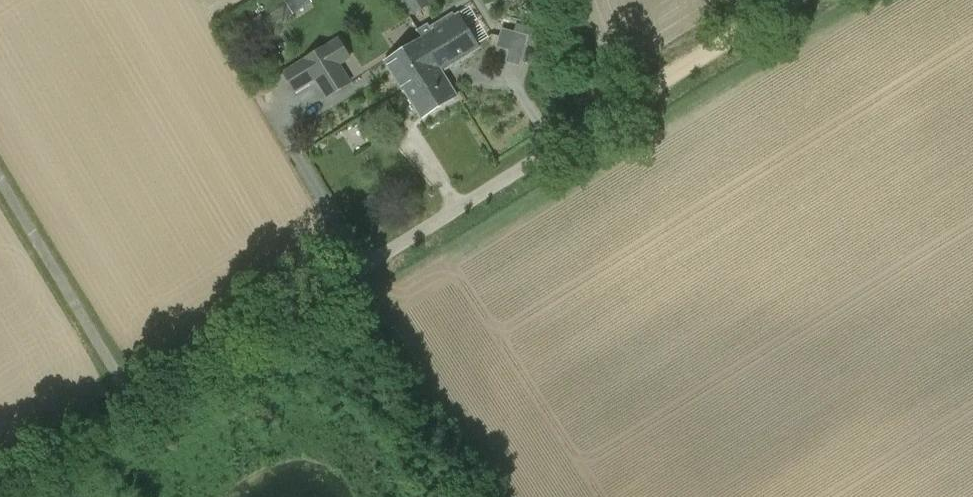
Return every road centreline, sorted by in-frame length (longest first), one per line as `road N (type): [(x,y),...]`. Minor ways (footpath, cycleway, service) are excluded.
road 1 (unclassified): [(135,409),(610,113)]
road 2 (unclassified): [(135,409),(0,178)]
road 3 (track): [(610,113),(793,0)]
road 4 (unclassified): [(0,492),(135,409)]

